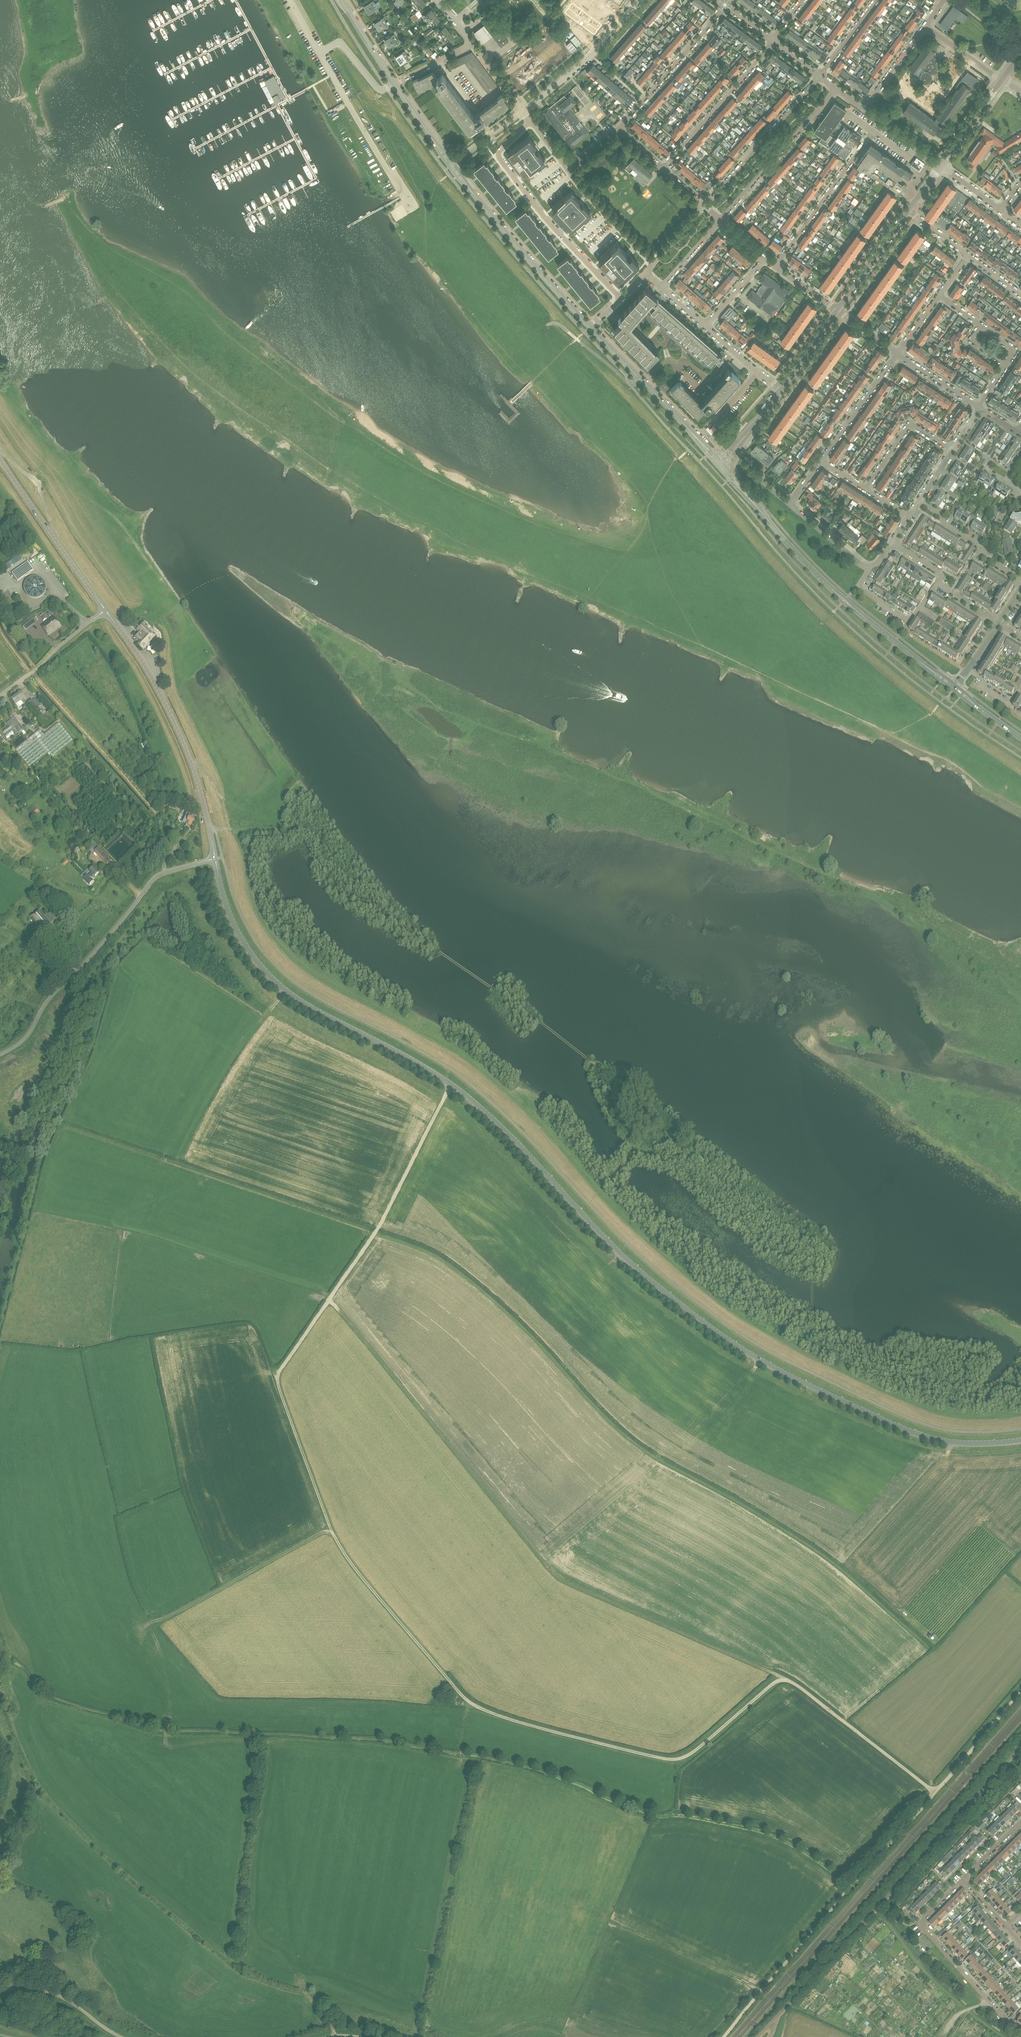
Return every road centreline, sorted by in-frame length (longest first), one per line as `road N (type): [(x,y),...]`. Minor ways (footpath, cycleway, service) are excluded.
road 1 (tertiary): [(1020,1440),(924,1436),(796,1378),(705,1322),(639,1271),(450,1083),(271,976),(234,925),(215,859)]
road 2 (track): [(782,1678),(682,1760),(474,1707),(347,1557),(278,1382),(329,1298)]
road 3 (track): [(398,680),(447,712),(647,788),(1020,969)]
road 4 (track): [(329,1298),(557,1577),(782,1678)]
road 5 (tertiary): [(954,688),(826,584),(719,464)]
road 6 (track): [(935,1793),(724,2036)]
road 7 (unclassified): [(0,1054),(26,1038),(52,995),(156,878),(215,859)]
road 8 (tertiary): [(105,610),(179,731),(215,859)]
road 9 (track): [(450,1083),(379,1226),(329,1298)]
road 10 (residential): [(621,298),(497,155),(530,120)]
road 11 (tertiary): [(590,327),(451,165)]
road 12 (residential): [(1020,2034),(922,1927),(964,1879)]
road 13 (track): [(330,1528),(154,1624)]
road 14 (track): [(782,1678),(935,1793)]
road 15 (tertiary): [(719,464),(590,327)]
road 16 (tertiary): [(0,458),(105,610)]
road 17 (unclassified): [(319,53),(413,209)]
road 18 (residential): [(820,76),(705,206)]
road 19 (residential): [(663,168),(773,40)]
road 20 (residential): [(873,132),(776,267)]
road 21 (residential): [(618,130),(725,5)]
road 22 (track): [(761,1991),(612,1923)]
road 23 (residential): [(523,110),(579,66),(640,0)]
road 24 (residential): [(721,220),(825,102)]
road 25 (residential): [(0,695),(105,610)]
road 26 (unclassified): [(120,2036),(44,1989),(0,1991)]
road 27 (track): [(1020,1691),(935,1793)]
road 28 (residential): [(821,460),(897,354)]
road 29 (residential): [(1020,583),(919,501)]
road 30 (residential): [(654,264),(568,170)]
road 31 (residential): [(865,489),(908,428),(953,450)]
road 32 (tertiary): [(837,310),(909,209)]

